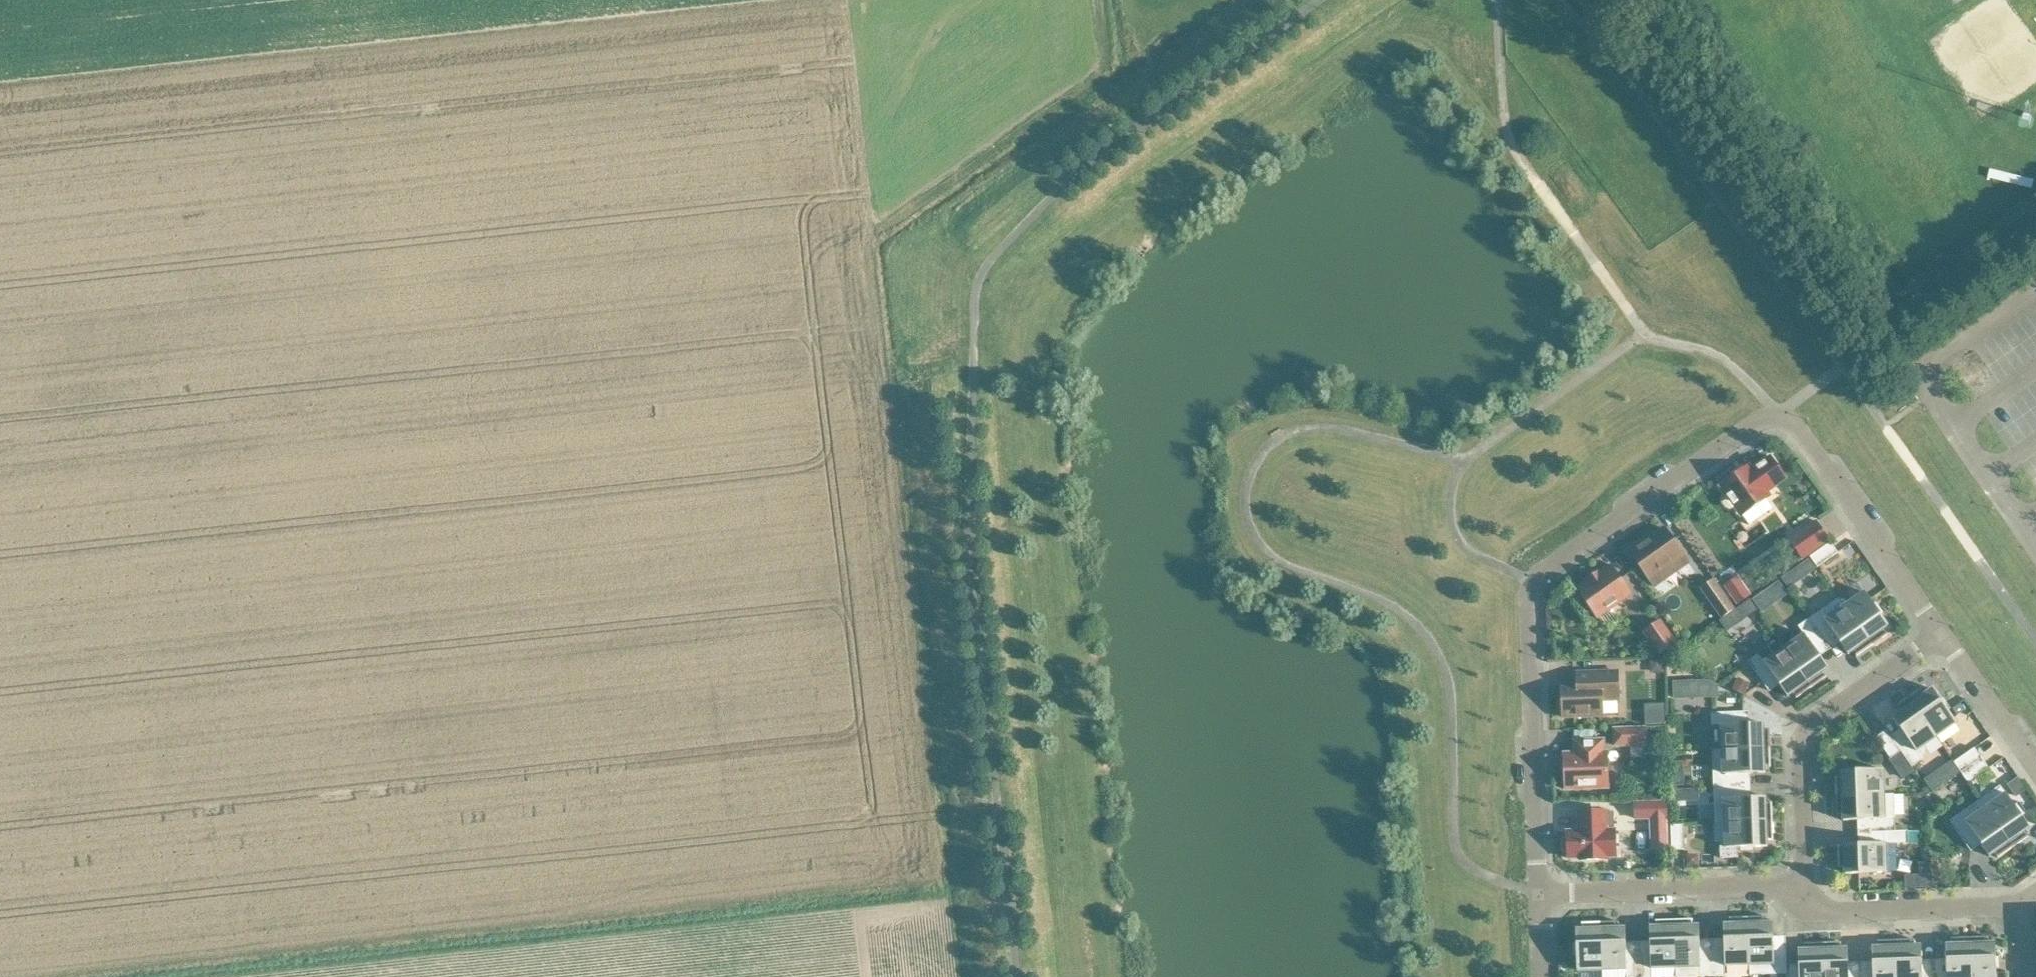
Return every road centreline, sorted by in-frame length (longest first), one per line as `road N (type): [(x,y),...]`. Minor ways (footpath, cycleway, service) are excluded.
road 1 (residential): [(1938,635),(1783,409),(1532,577),(1539,894)]
road 2 (unclassified): [(2035,545),(1925,382),(1933,364),(2035,296)]
road 3 (residential): [(1805,885),(1800,734),(1938,635)]
road 4 (residential): [(1805,885),(1539,894)]
road 5 (residential): [(2023,908),(1821,912),(1805,885)]
road 6 (residential): [(2035,768),(1938,635)]

